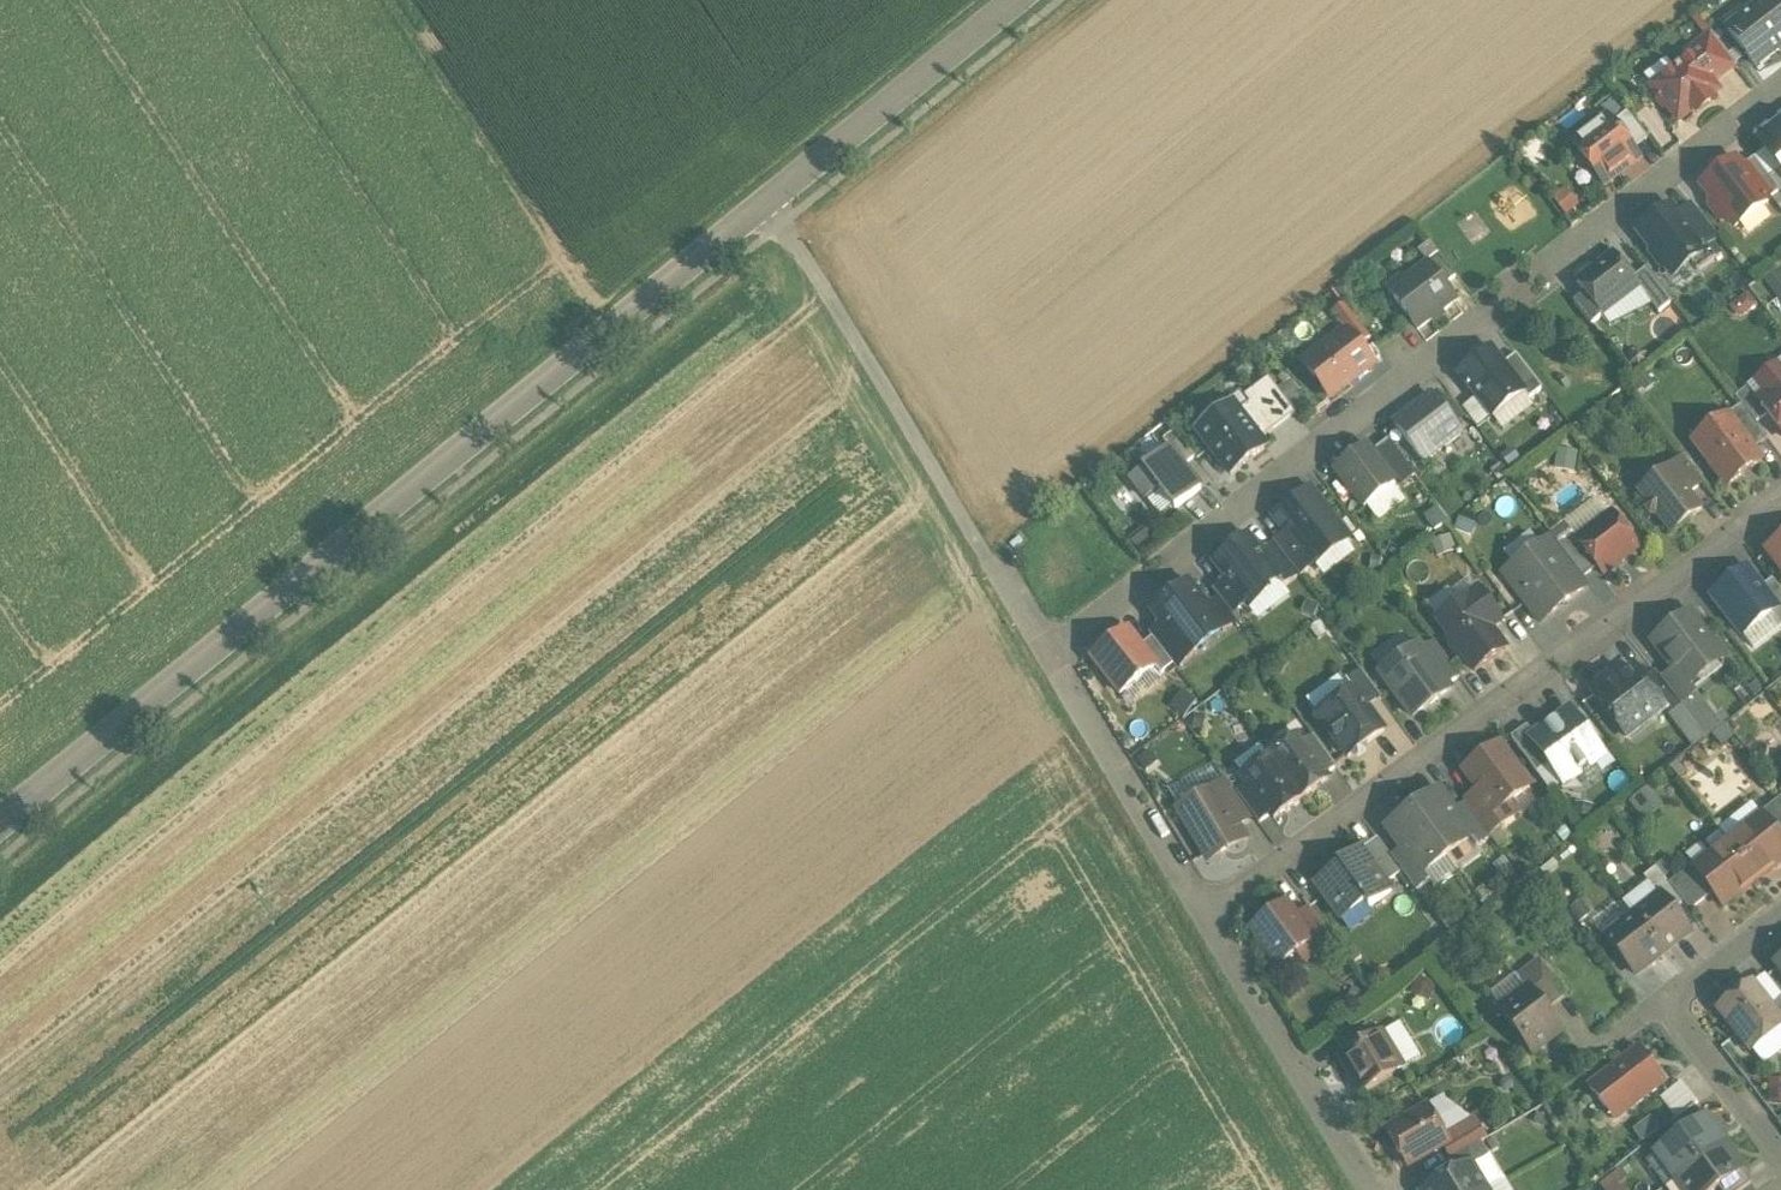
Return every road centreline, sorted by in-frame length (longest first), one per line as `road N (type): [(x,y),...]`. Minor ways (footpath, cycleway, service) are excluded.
road 1 (tertiary): [(0,829),(771,202)]
road 2 (residential): [(1058,657),(1780,91)]
road 3 (residential): [(1780,495),(1212,915)]
road 4 (residential): [(1058,657),(771,202)]
road 5 (tertiary): [(771,202),(1022,0)]
road 6 (residential): [(1372,1189),(1212,915)]
road 7 (residential): [(1212,915),(1058,657)]
road 8 (residential): [(1669,1002),(1780,1157)]
road 9 (residential): [(1780,915),(1669,1002)]

